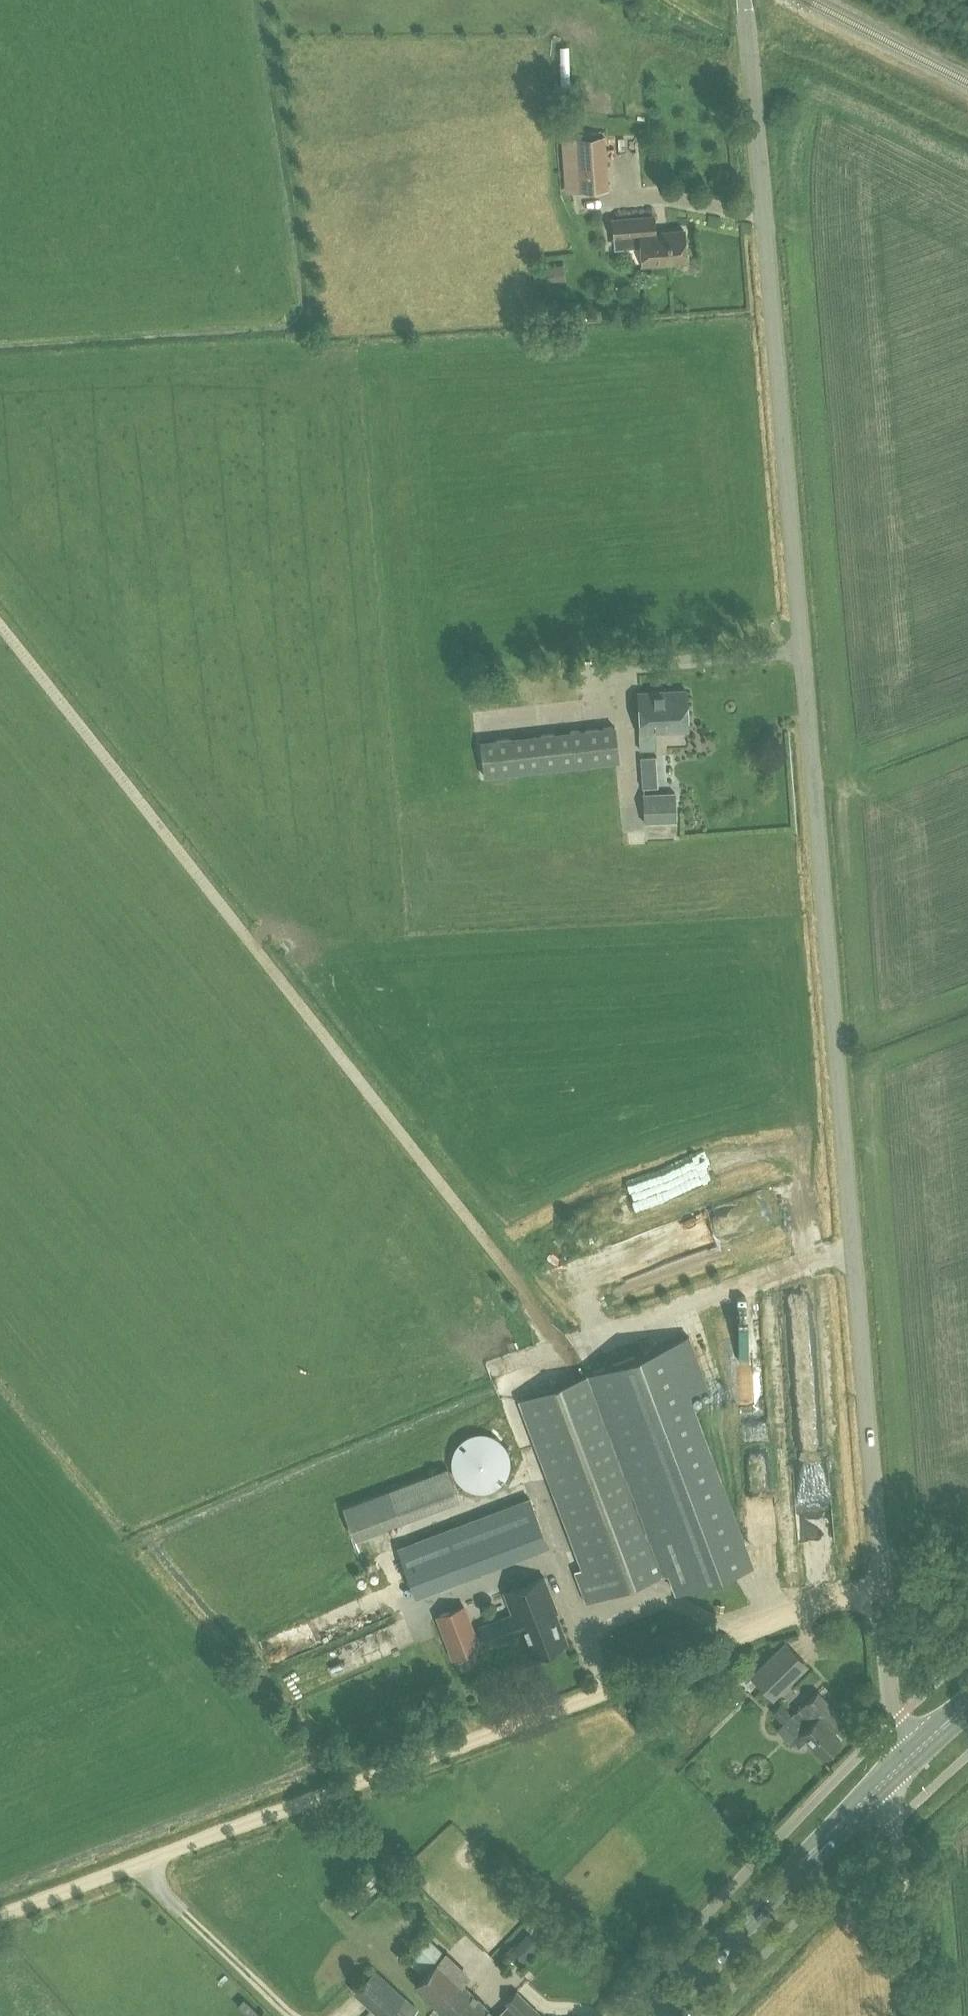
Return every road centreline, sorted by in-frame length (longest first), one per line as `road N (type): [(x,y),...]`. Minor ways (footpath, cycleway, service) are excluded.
road 1 (unclassified): [(900,1765),(743,0)]
road 2 (track): [(0,1914),(881,1581)]
road 3 (secondary): [(656,2015),(900,1765)]
road 4 (track): [(917,2015),(901,1820)]

